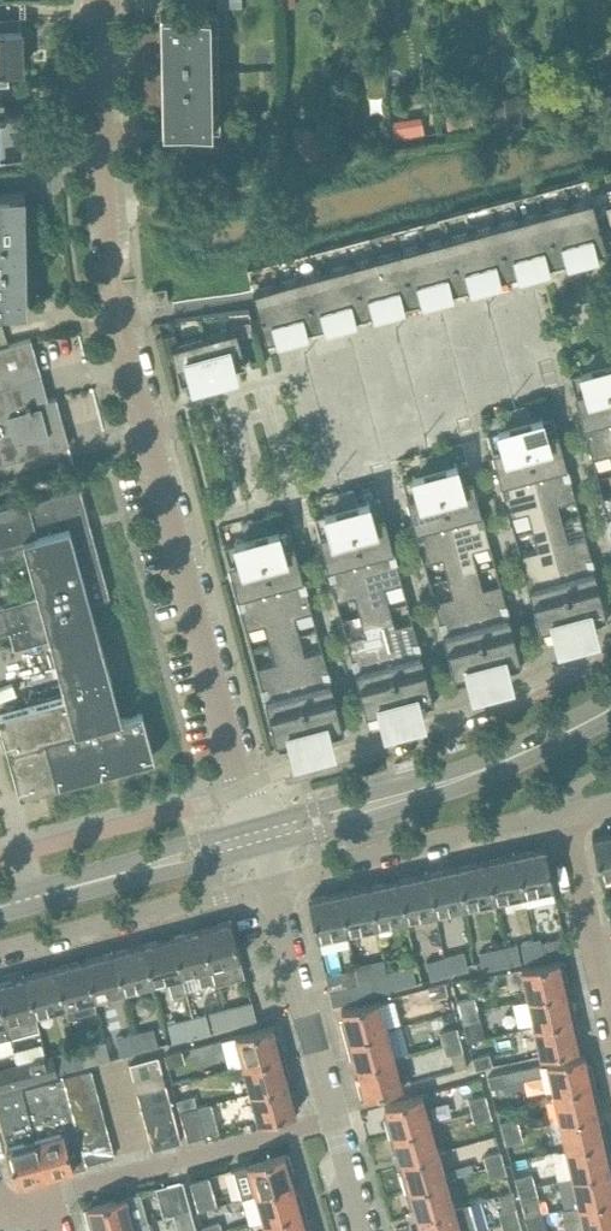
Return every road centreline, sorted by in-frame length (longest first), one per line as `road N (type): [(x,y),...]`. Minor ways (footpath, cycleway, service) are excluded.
road 1 (residential): [(247,794),(116,280)]
road 2 (track): [(610,141),(444,152),(107,209)]
road 3 (residential): [(610,641),(451,719),(247,794)]
road 4 (tertiary): [(260,842),(498,769),(610,713)]
road 5 (residential): [(366,1230),(273,895)]
road 6 (residential): [(273,895),(570,824)]
road 7 (residential): [(0,958),(273,895)]
road 8 (tertiary): [(0,908),(260,842)]
road 9 (residential): [(107,209),(103,0)]
road 10 (residential): [(610,1014),(570,824)]

